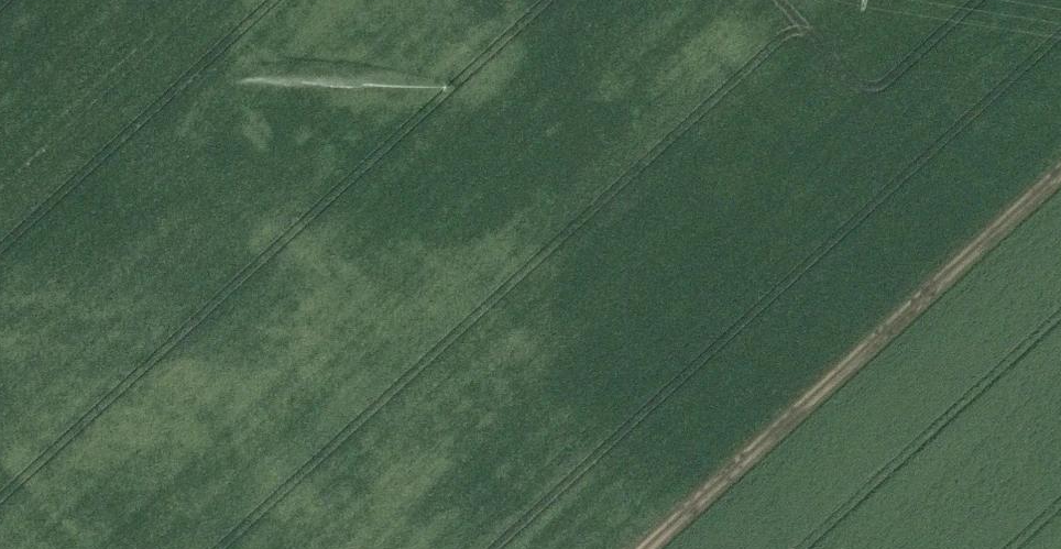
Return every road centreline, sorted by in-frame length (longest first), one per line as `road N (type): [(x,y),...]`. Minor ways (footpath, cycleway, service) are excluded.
road 1 (track): [(645,548),(1060,172)]

